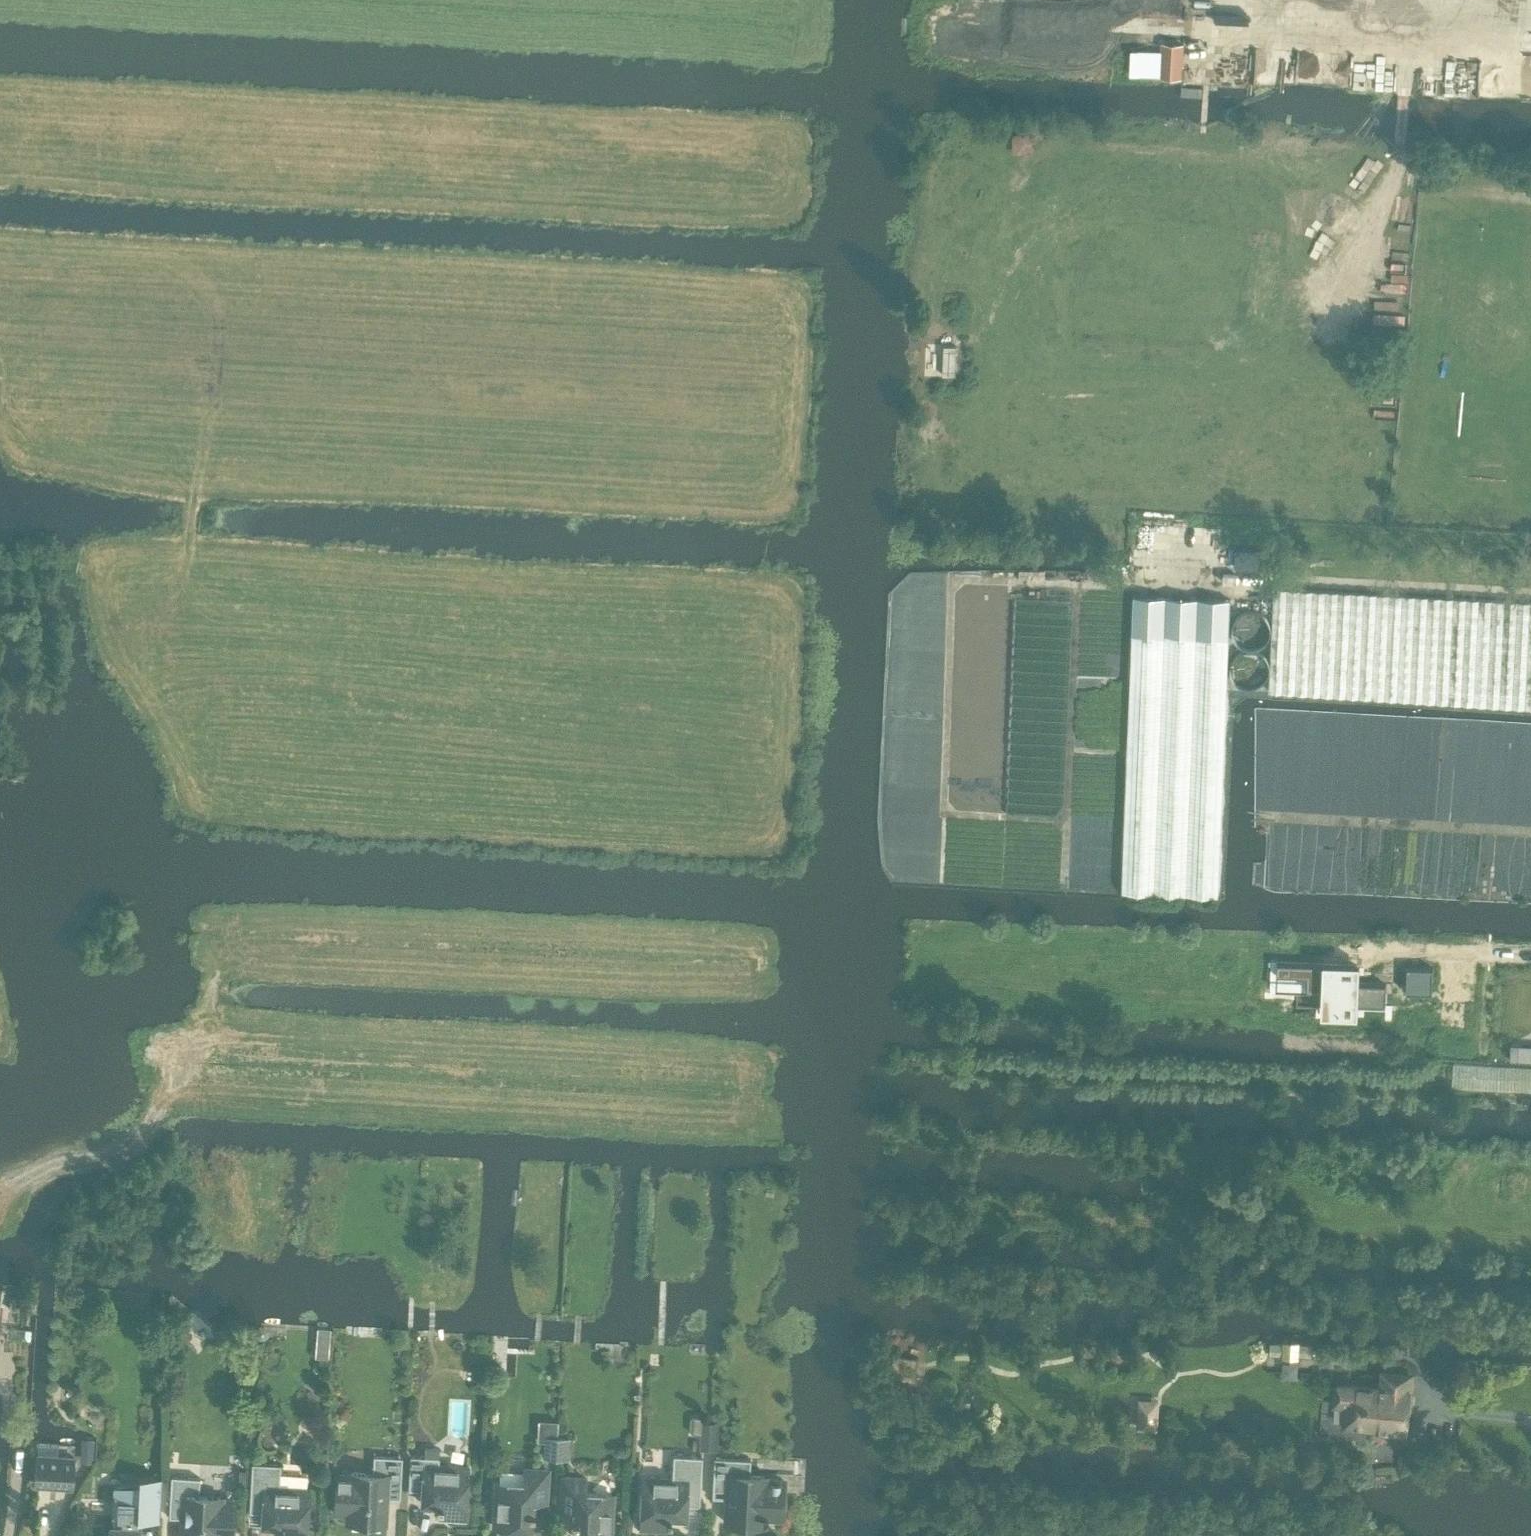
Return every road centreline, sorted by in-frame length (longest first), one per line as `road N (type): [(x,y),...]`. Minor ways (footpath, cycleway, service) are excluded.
road 1 (track): [(1154,572),(1139,585),(953,580),(945,812),(1066,820),(1064,880)]
road 2 (track): [(1530,19),(1264,0)]
road 3 (track): [(1530,831),(1273,816)]
road 4 (track): [(1066,820),(1076,583)]

